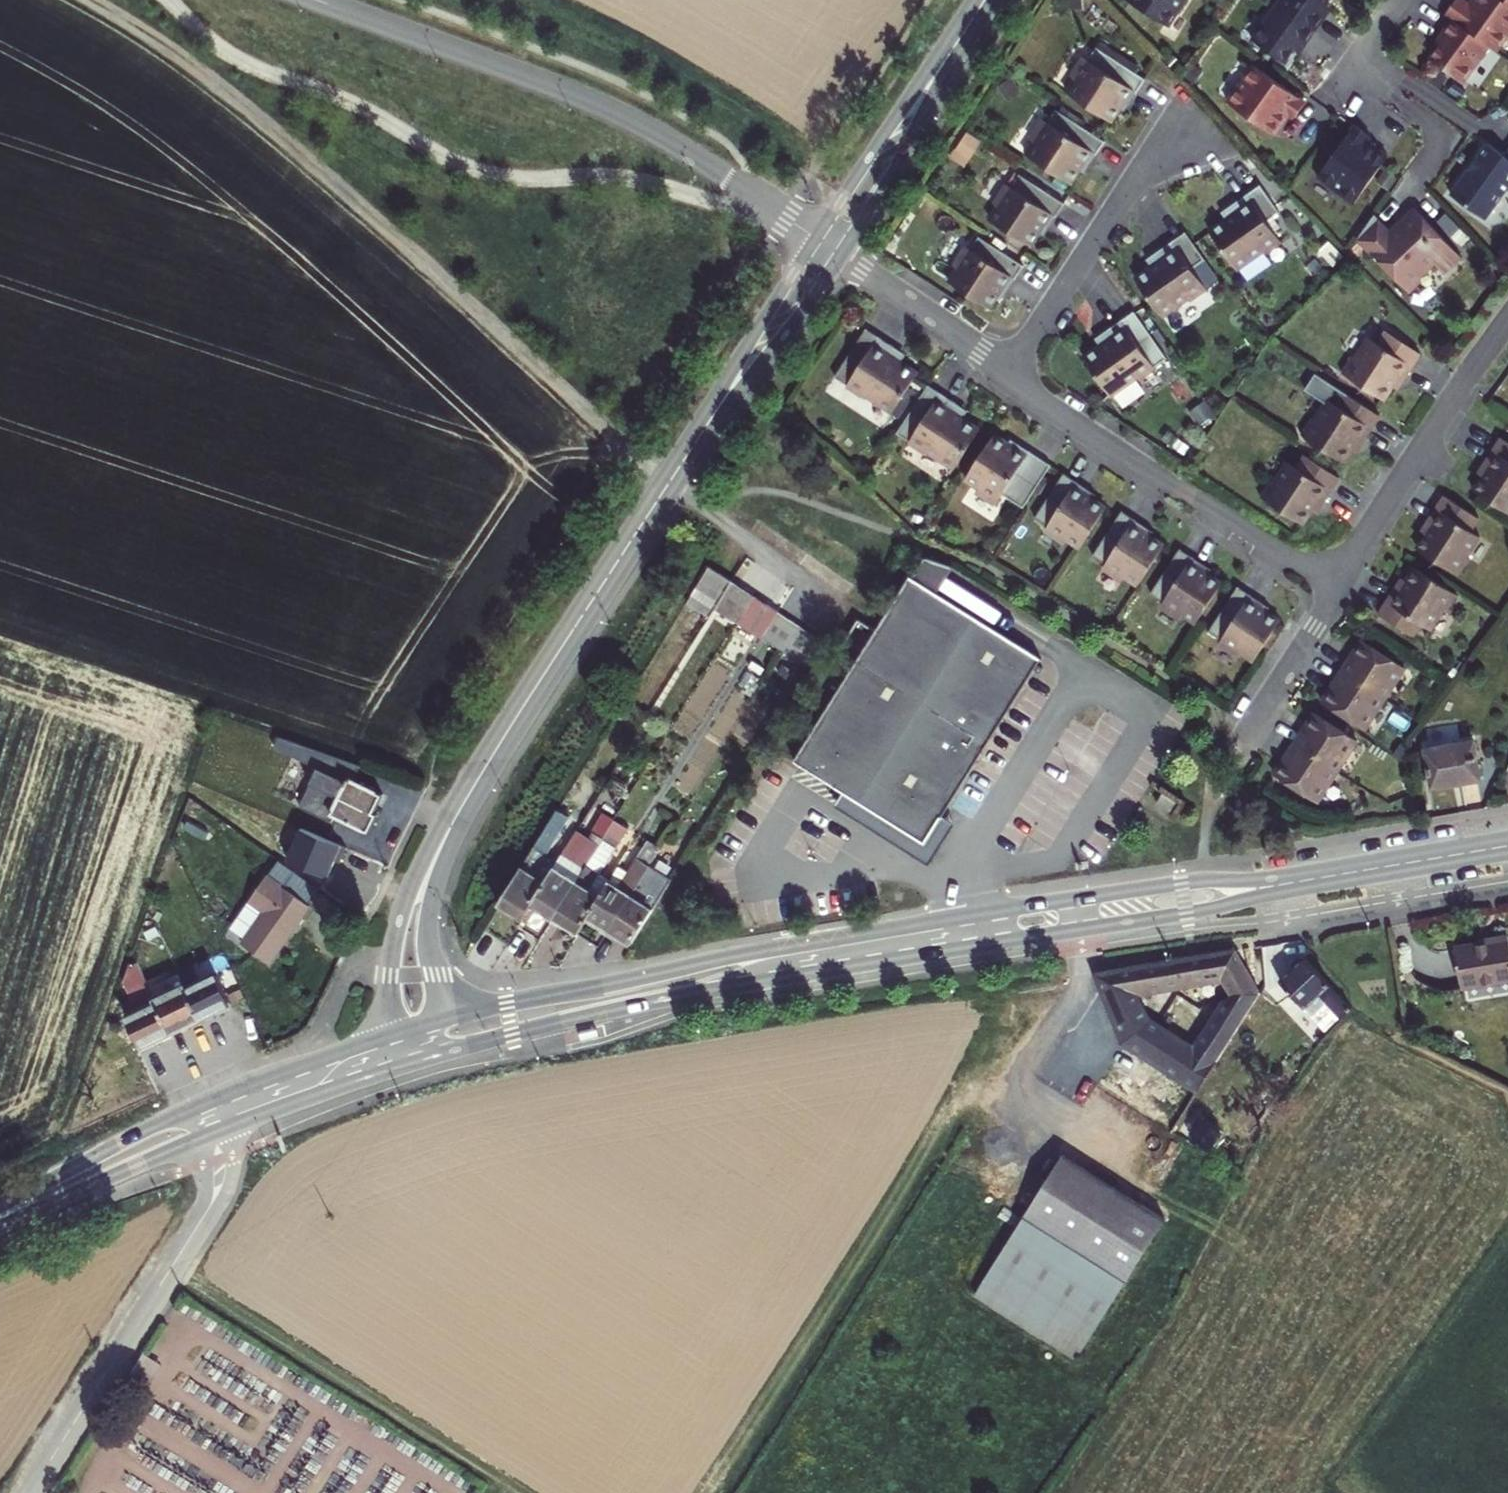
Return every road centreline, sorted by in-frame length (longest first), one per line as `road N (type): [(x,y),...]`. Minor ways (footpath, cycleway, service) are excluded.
road 1 (primary): [(1320,878),(1205,881),(977,915),(445,1017)]
road 2 (primary): [(455,1050),(726,989),(1209,908),(1320,878)]
road 3 (track): [(667,483),(222,78),(99,0)]
road 4 (track): [(984,946),(985,996),(971,1037),(719,1492)]
road 5 (residential): [(814,236),(622,117),(318,0)]
road 6 (unclassified): [(217,1133),(219,1175),(206,1213),(28,1492)]
road 7 (residential): [(1006,375),(1338,587)]
road 8 (tertiary): [(667,483),(473,786)]
road 9 (residential): [(1006,375),(1180,107)]
road 10 (residential): [(1338,587),(1507,318)]
road 11 (tertiary): [(841,254),(982,2)]
road 12 (tertiary): [(982,2),(814,236)]
road 13 (tertiary): [(667,483),(841,254)]
road 14 (tertiary): [(814,236),(667,483)]
road 15 (tertiary): [(473,786),(424,862),(398,924),(390,972),(398,1032)]
road 16 (tertiary): [(445,1017),(430,947),(432,899),(446,840),(473,786)]
road 17 (primary): [(211,1099),(0,1206)]
road 18 (primary): [(0,1224),(217,1133)]
road 19 (residential): [(841,254),(1006,375)]
road 20 (primary): [(217,1133),(408,1065)]
road 21 (primary): [(398,1032),(211,1099)]
road 22 (primary): [(1320,878),(1507,846)]
road 23 (residential): [(1238,742),(1338,587)]

